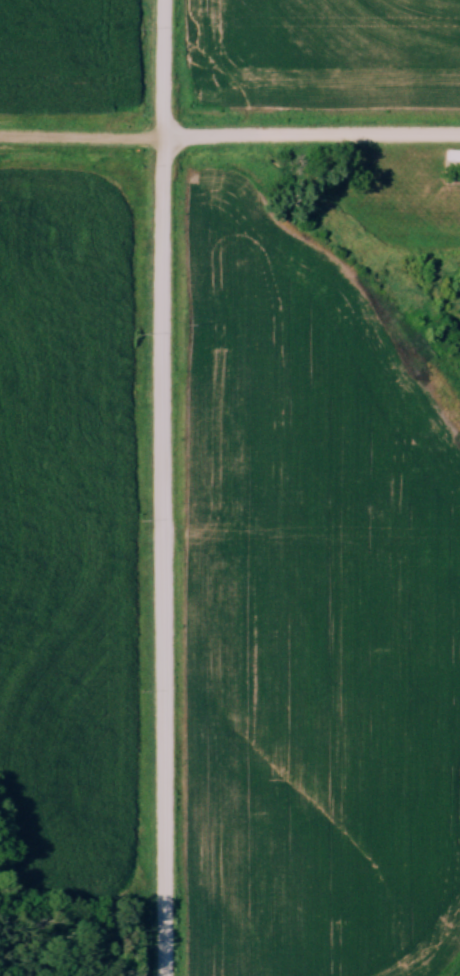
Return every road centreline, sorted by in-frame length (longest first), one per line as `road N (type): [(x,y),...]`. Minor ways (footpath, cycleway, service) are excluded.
road 1 (residential): [(164,0),(165,975)]
road 2 (residential): [(459,136),(0,139)]

